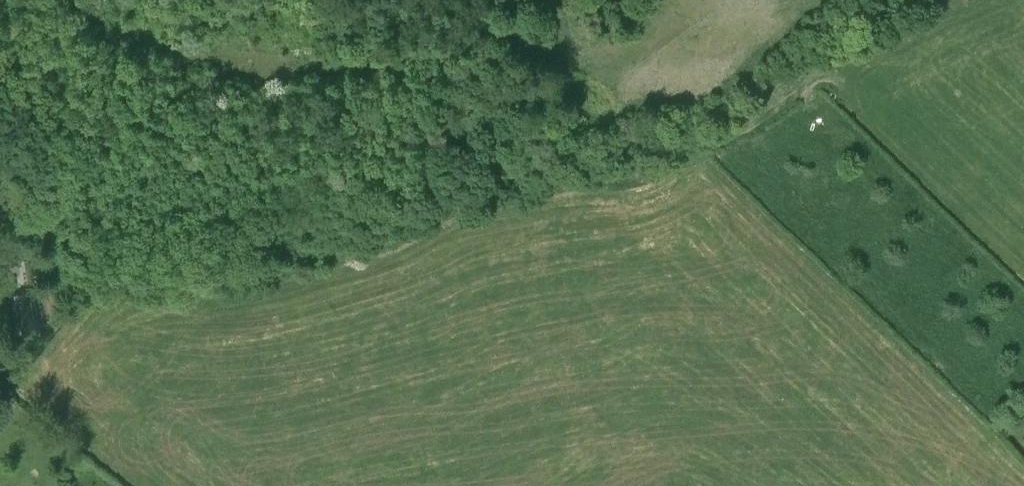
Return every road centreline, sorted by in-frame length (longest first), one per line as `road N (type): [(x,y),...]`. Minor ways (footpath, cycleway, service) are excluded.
road 1 (track): [(89,0),(178,46),(394,63),(483,39),(504,18),(507,0)]
road 2 (track): [(685,0),(658,27),(615,34),(548,18),(483,39)]

